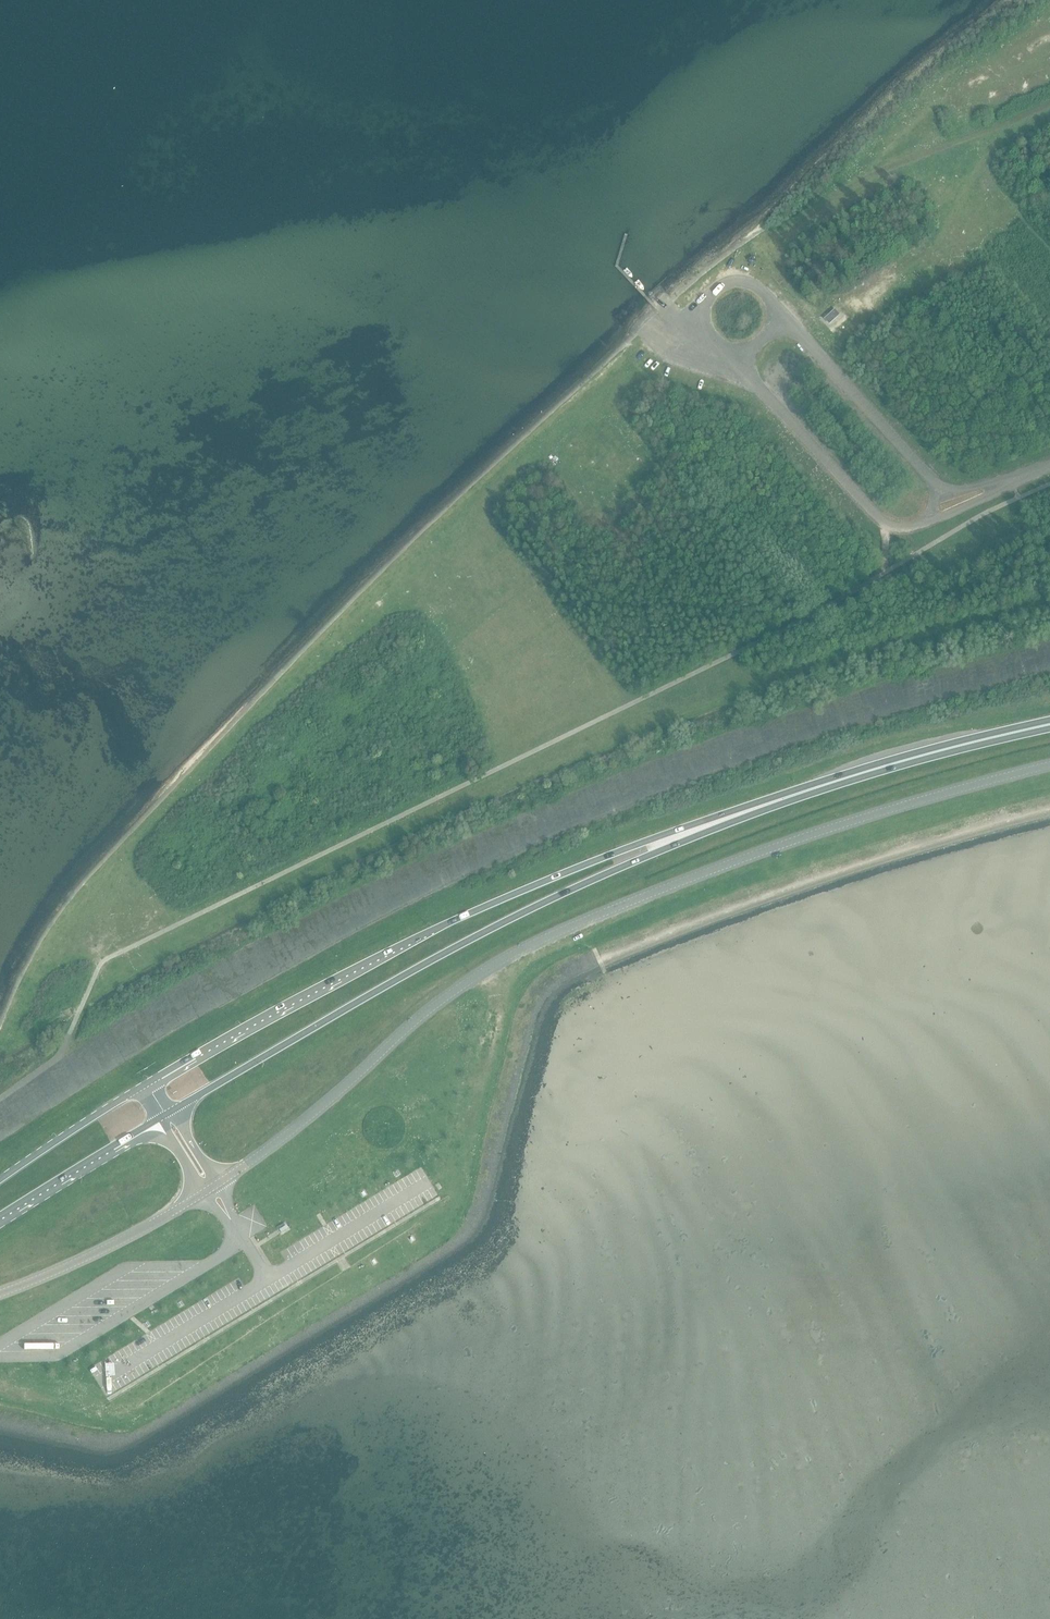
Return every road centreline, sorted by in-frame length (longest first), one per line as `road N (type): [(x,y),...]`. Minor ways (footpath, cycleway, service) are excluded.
road 1 (unclassified): [(216,1185),(452,993),(528,947),(728,865),(1049,765)]
road 2 (trunk): [(877,769),(657,837),(479,909),(147,1083)]
road 3 (trunk): [(166,1114),(458,945),(664,851),(877,769)]
road 4 (unclassified): [(736,361),(882,518),(917,524)]
road 5 (unclassified): [(936,491),(784,317)]
road 6 (tertiary): [(0,1293),(111,1247),(204,1193)]
road 7 (primary): [(0,1217),(166,1114)]
road 8 (trunk): [(877,769),(1049,724)]
road 9 (primary): [(147,1083),(0,1181)]
road 10 (unclassified): [(784,317),(748,283),(716,288),(703,317),(736,361)]

